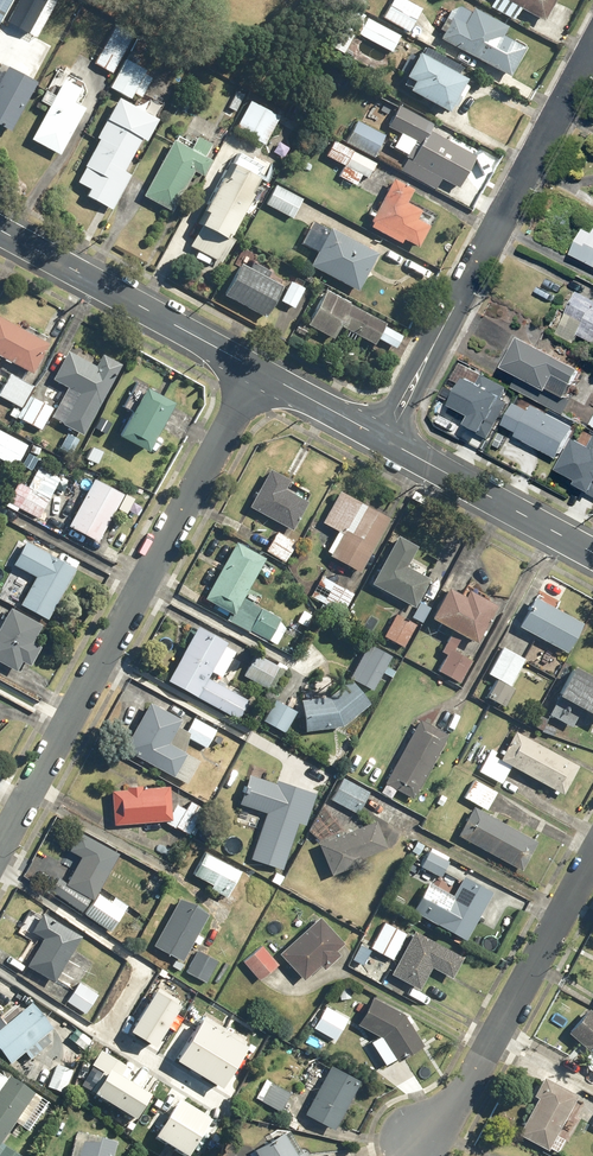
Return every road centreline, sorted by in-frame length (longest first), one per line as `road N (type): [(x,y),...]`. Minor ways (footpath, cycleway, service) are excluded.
road 1 (residential): [(253,369),(0,843)]
road 2 (residential): [(380,437),(592,43)]
road 3 (residential): [(411,1139),(456,1112),(592,858)]
road 4 (residential): [(0,230),(253,369)]
road 5 (residential): [(380,437),(592,552)]
road 6 (residential): [(253,369),(380,437)]

